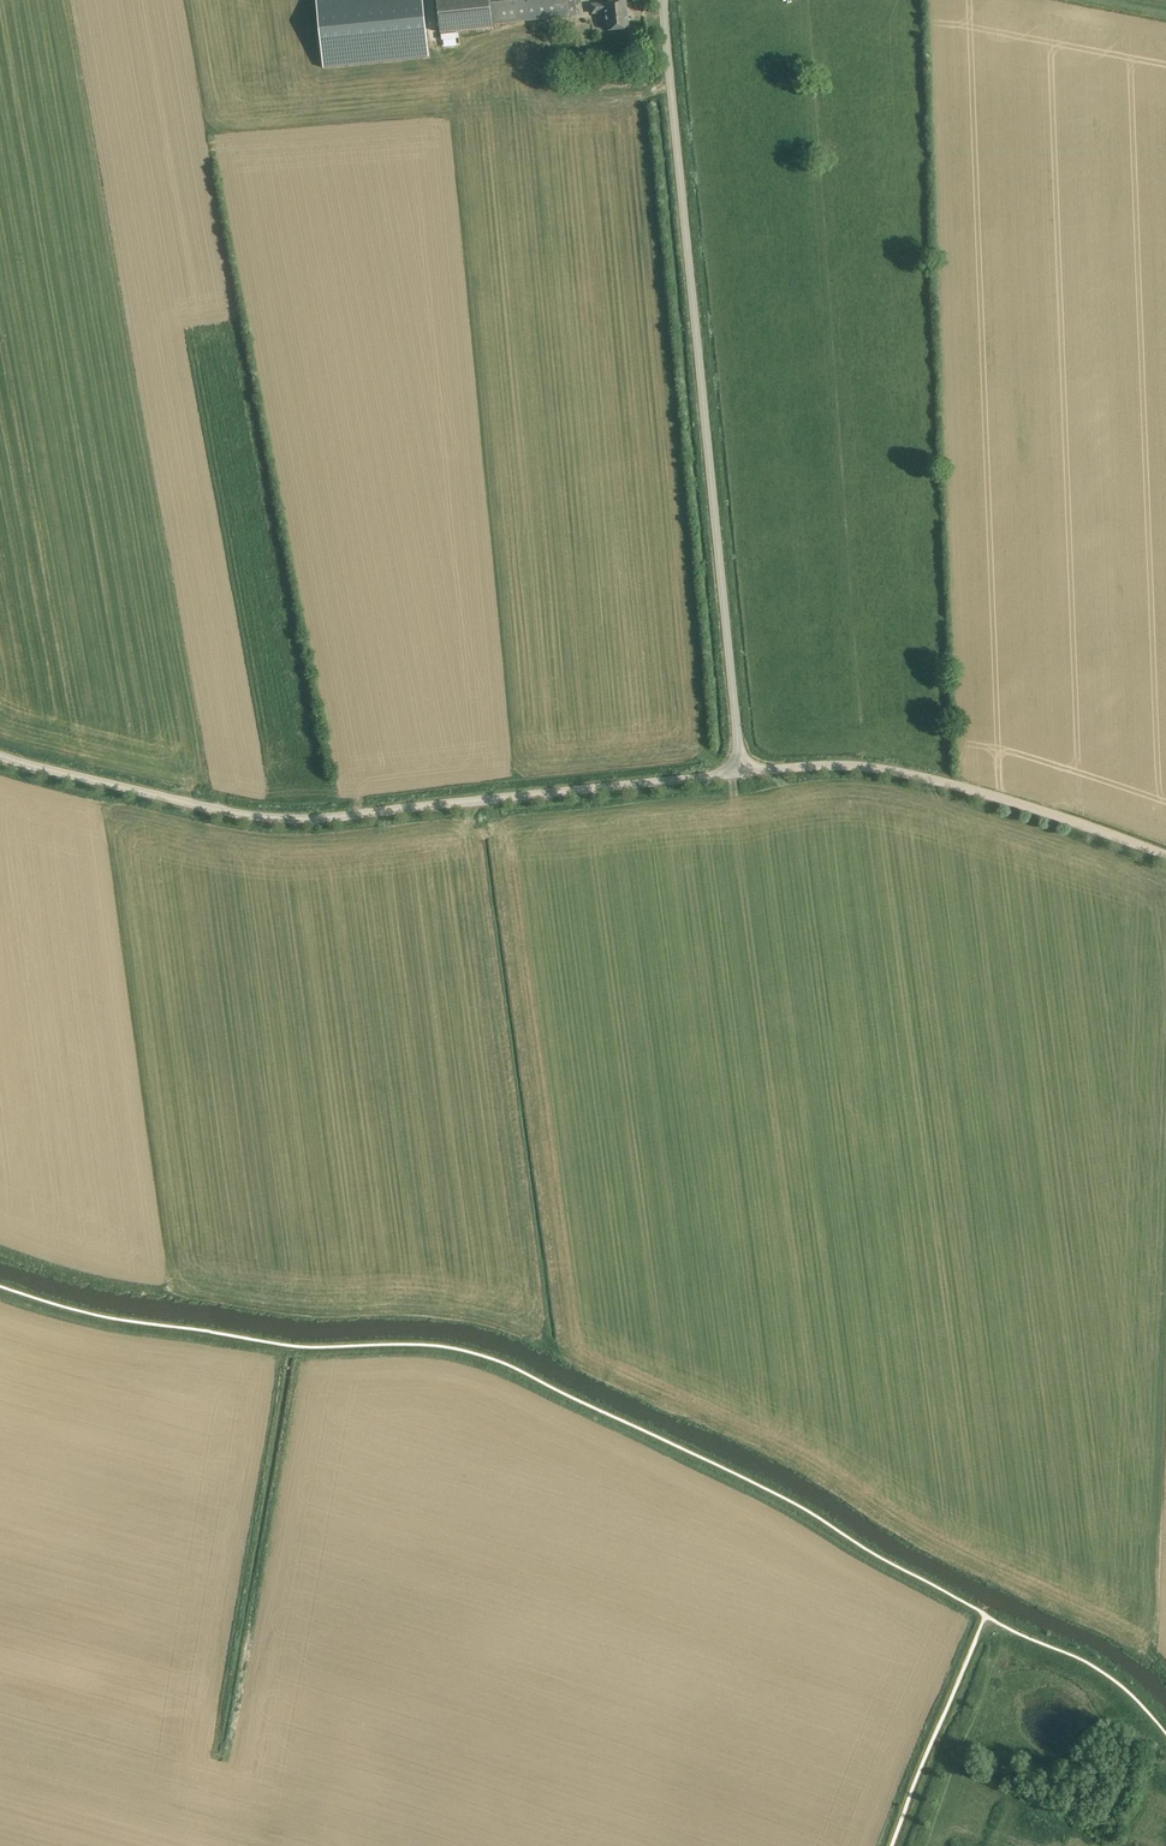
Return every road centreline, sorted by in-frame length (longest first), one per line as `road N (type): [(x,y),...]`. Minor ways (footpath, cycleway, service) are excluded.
road 1 (unclassified): [(0,756),(275,818),(740,772),(662,0)]
road 2 (track): [(1165,858),(992,798),(875,768),(740,772)]

